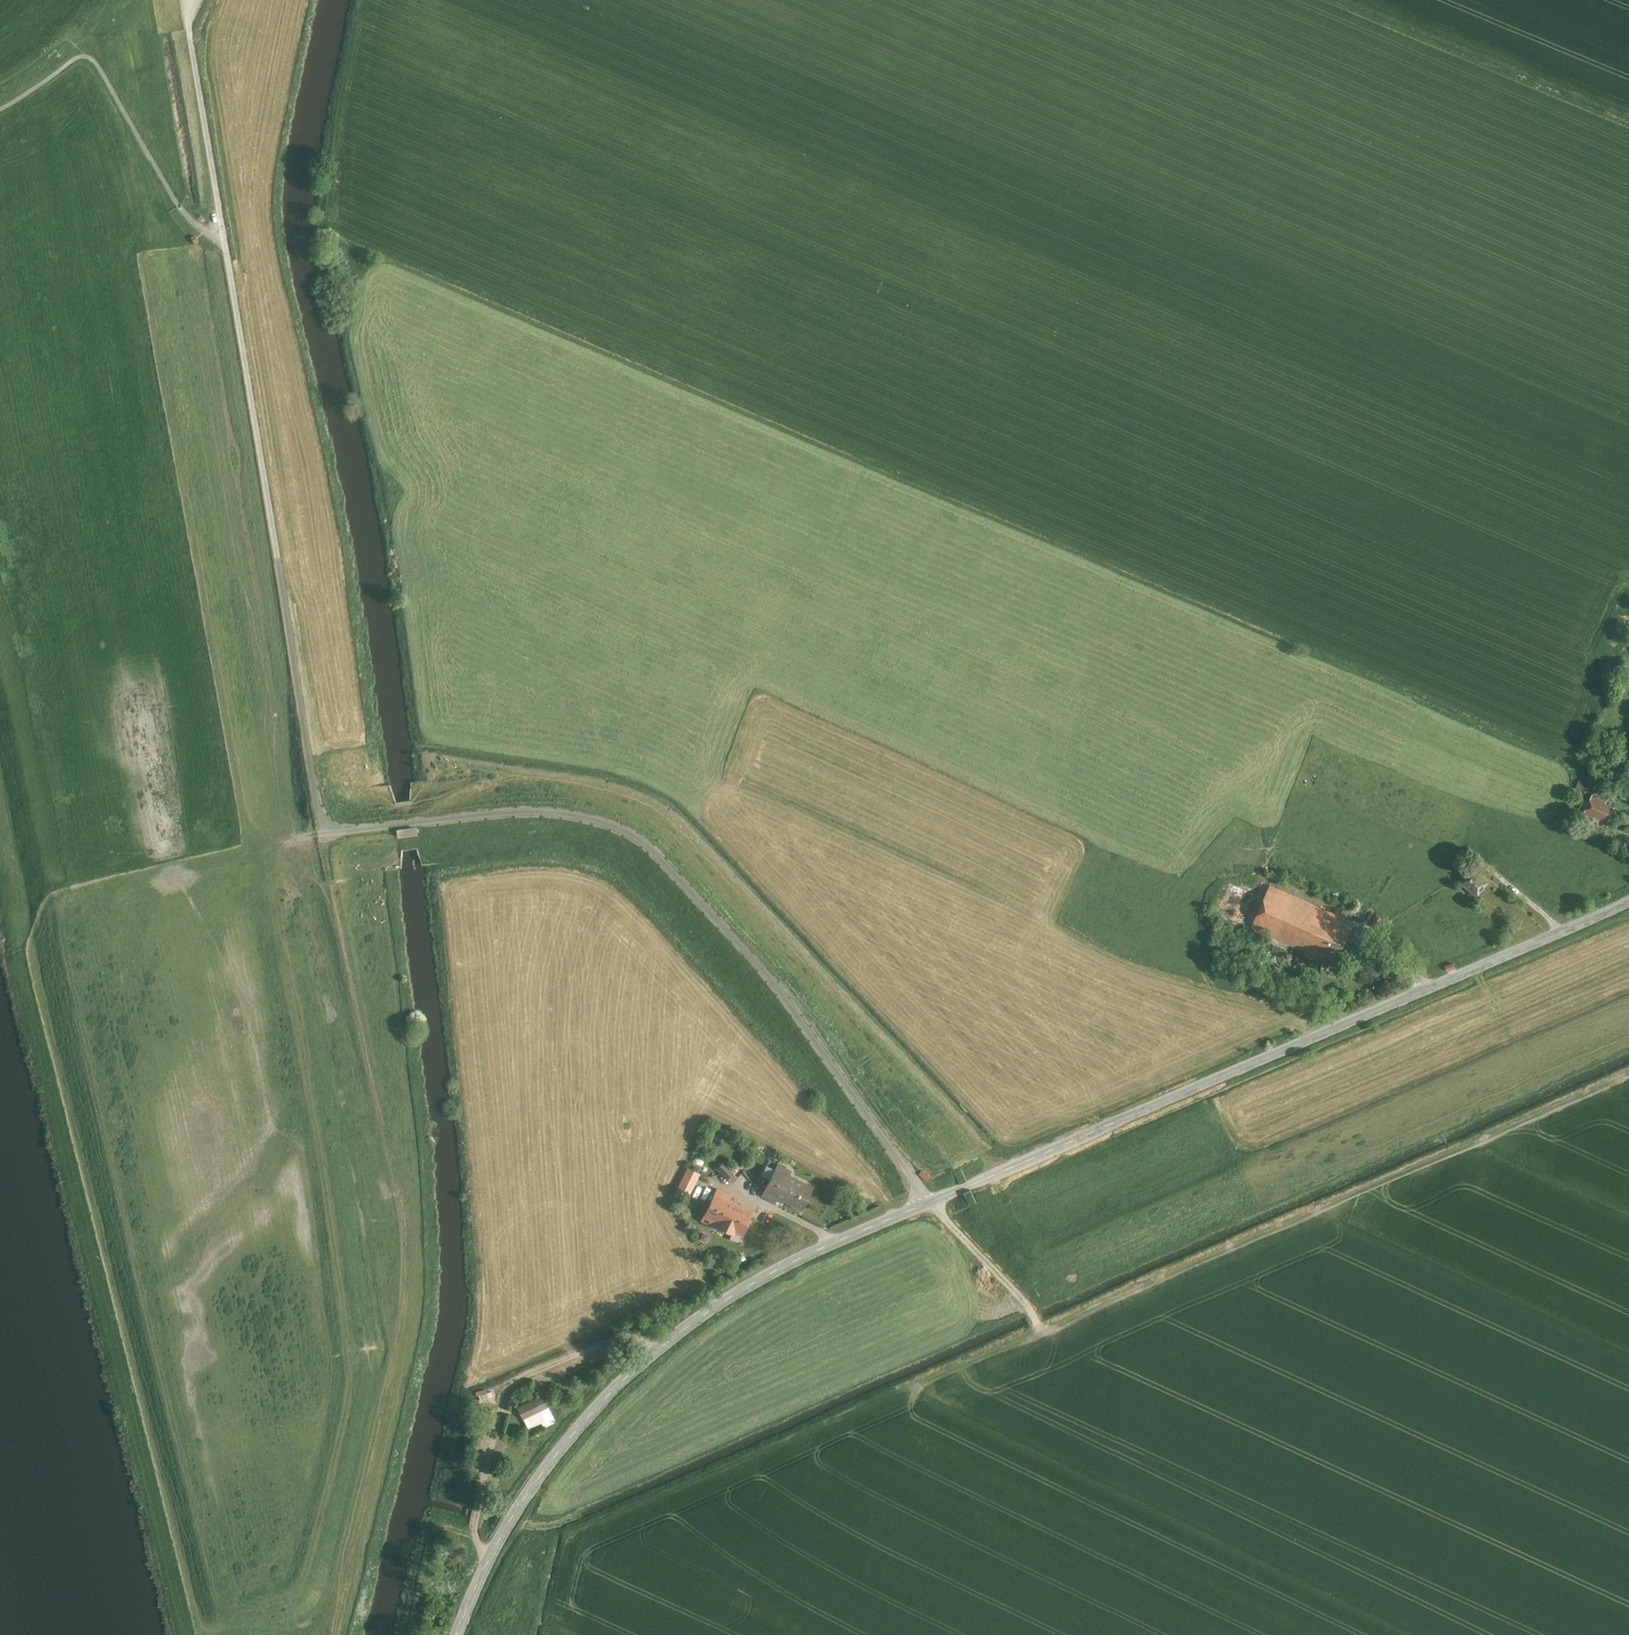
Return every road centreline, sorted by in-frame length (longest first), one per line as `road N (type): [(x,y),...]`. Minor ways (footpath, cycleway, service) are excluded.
road 1 (tertiary): [(1628,901),(830,1244),(730,1297),(653,1353),(562,1449),(498,1543),(458,1634)]
road 2 (track): [(931,1200),(1042,1328)]

